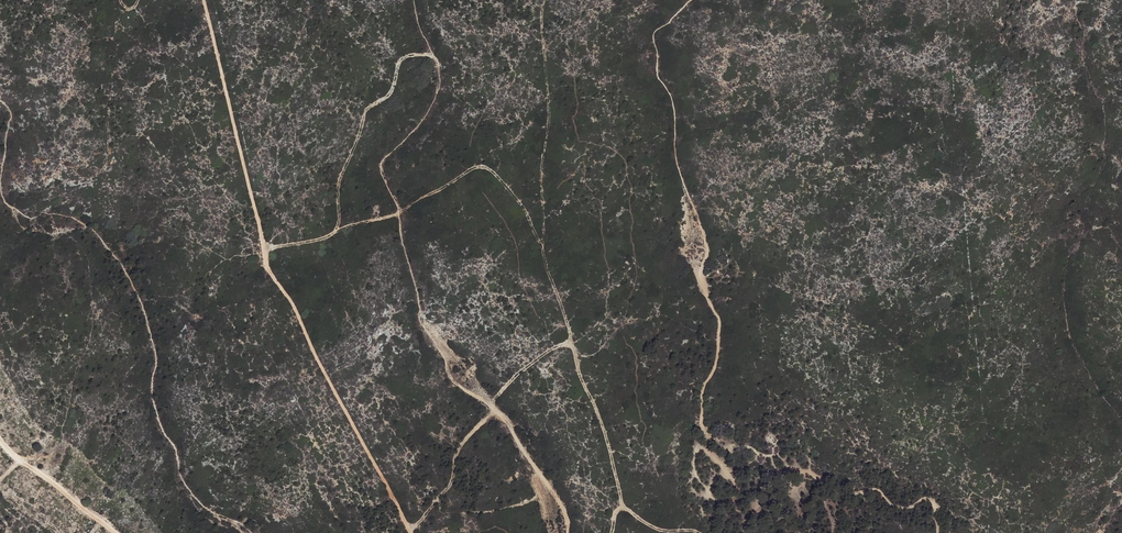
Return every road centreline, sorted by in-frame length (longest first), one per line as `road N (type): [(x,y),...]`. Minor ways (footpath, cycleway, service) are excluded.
road 1 (track): [(264,250),(381,220),(472,169),(491,171),(523,206),(544,250),(622,506)]
road 2 (track): [(204,0),(267,264),(410,532)]
road 3 (track): [(717,455),(731,441),(809,472),(843,496),(877,490),(896,505),(931,499),(937,532)]
road 4 (track): [(572,343),(539,358),(498,396),(459,447),(448,488),(408,528)]
road 5 (track): [(0,440),(117,532)]

